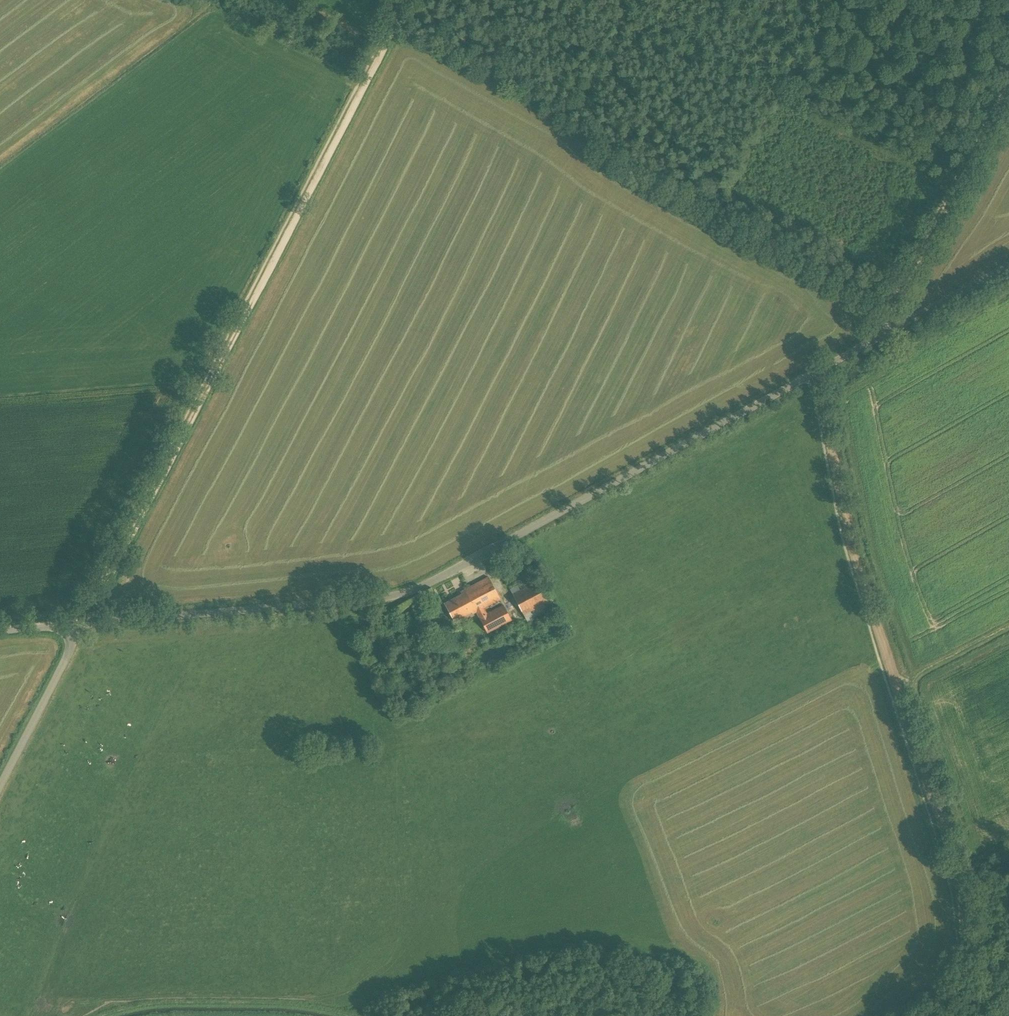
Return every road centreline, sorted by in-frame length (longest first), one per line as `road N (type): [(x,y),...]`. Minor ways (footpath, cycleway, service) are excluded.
road 1 (tertiary): [(83,623),(414,591),(1008,265)]
road 2 (track): [(102,588),(408,0)]
road 3 (track): [(968,994),(957,859),(856,557),(817,371)]
road 4 (track): [(955,182),(586,0)]
road 5 (track): [(1008,81),(869,341)]
road 6 (tertiary): [(0,786),(83,623)]

